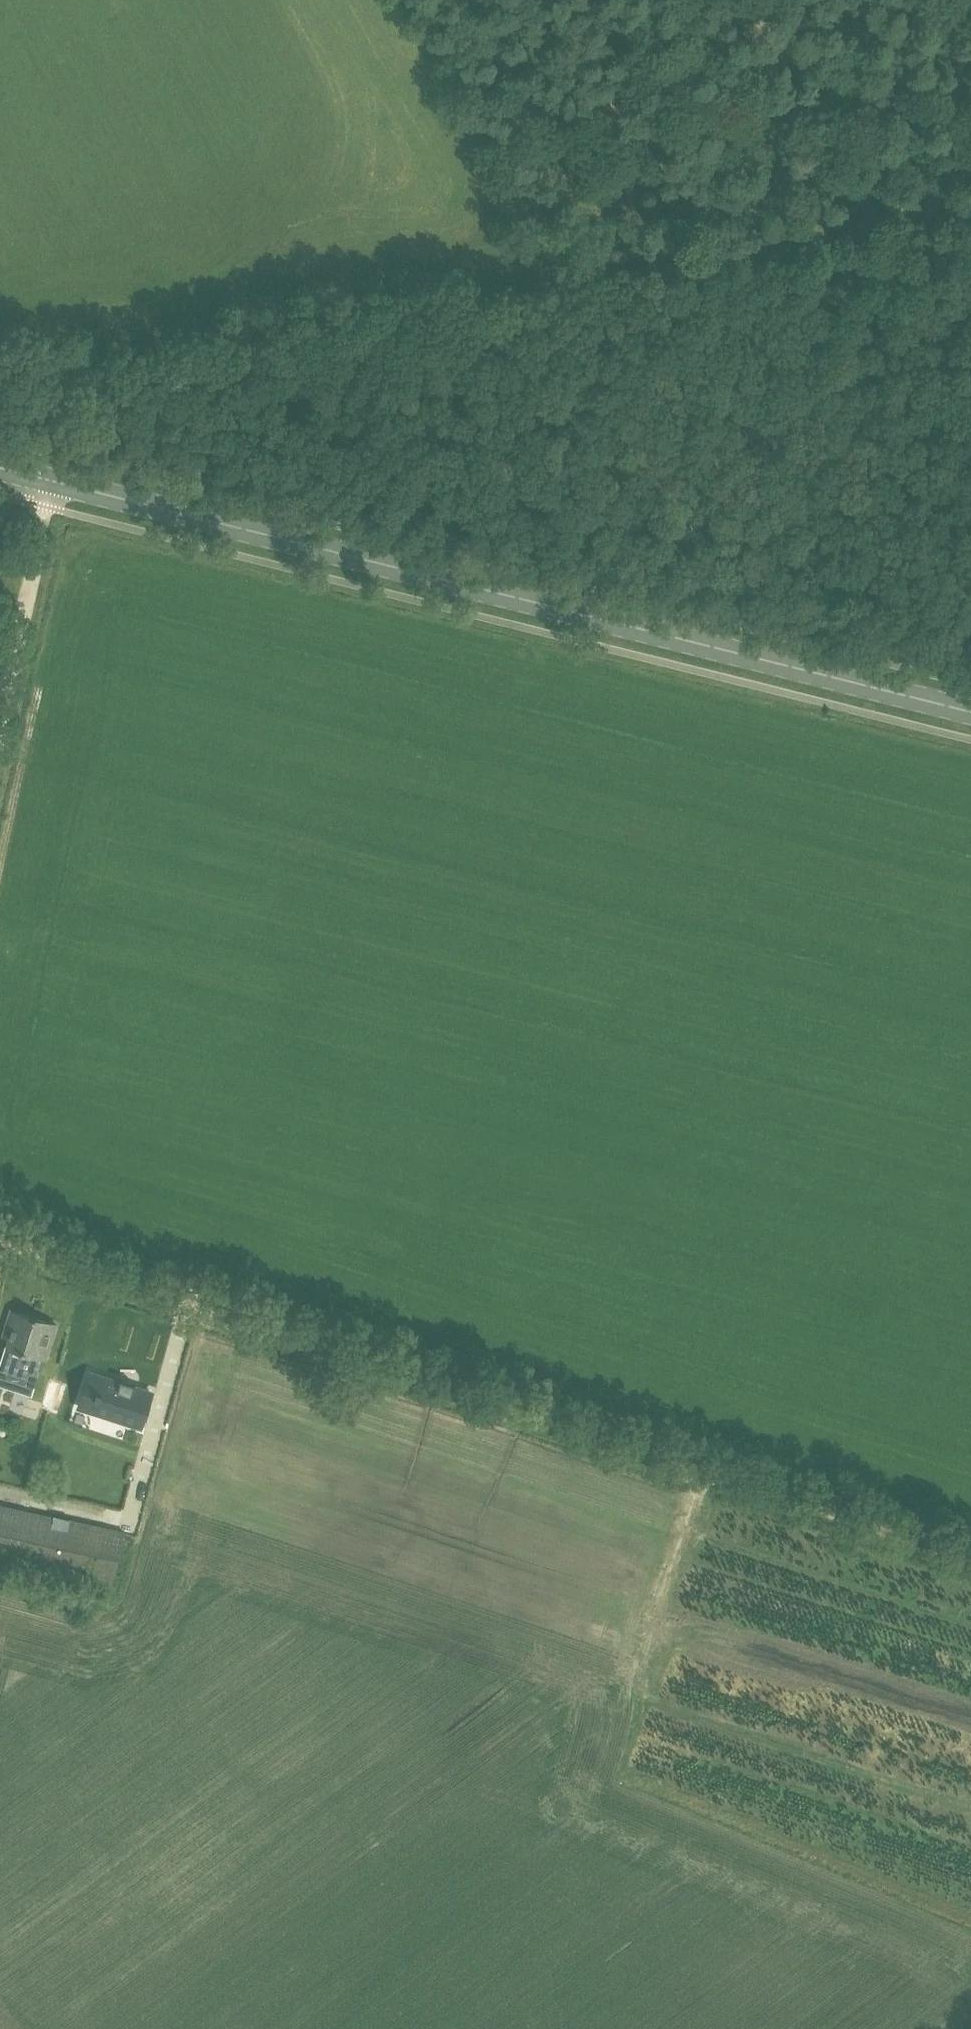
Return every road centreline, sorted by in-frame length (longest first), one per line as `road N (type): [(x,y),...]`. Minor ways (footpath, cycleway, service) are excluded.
road 1 (track): [(970,1556),(0,1242)]
road 2 (primary): [(970,714),(0,470)]
road 3 (track): [(0,353),(189,315),(483,281),(970,201)]
road 4 (track): [(45,505),(0,715)]

